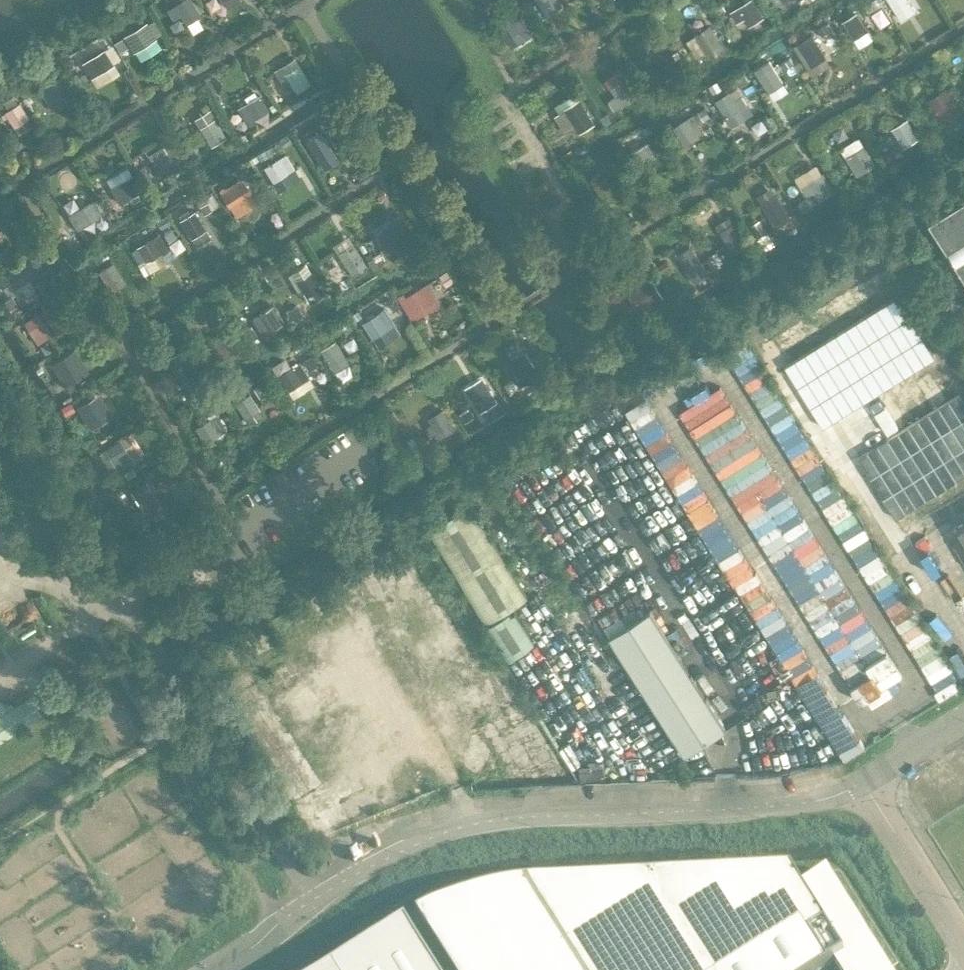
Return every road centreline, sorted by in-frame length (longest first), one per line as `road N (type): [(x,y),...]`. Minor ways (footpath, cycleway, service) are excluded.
road 1 (unclassified): [(862,784),(790,805),(526,820),(437,835),(367,867),(205,969)]
road 2 (unclassified): [(963,947),(862,784)]
road 3 (unclassified): [(963,720),(862,784)]

